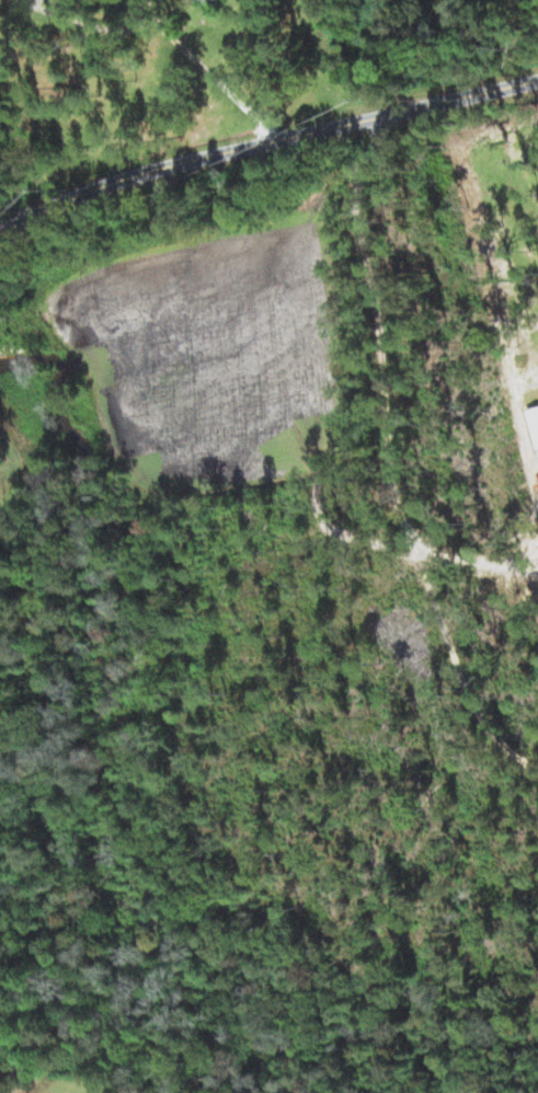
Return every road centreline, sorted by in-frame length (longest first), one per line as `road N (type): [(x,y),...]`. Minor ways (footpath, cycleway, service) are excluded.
road 1 (tertiary): [(537,69),(176,152),(79,182),(0,225)]

